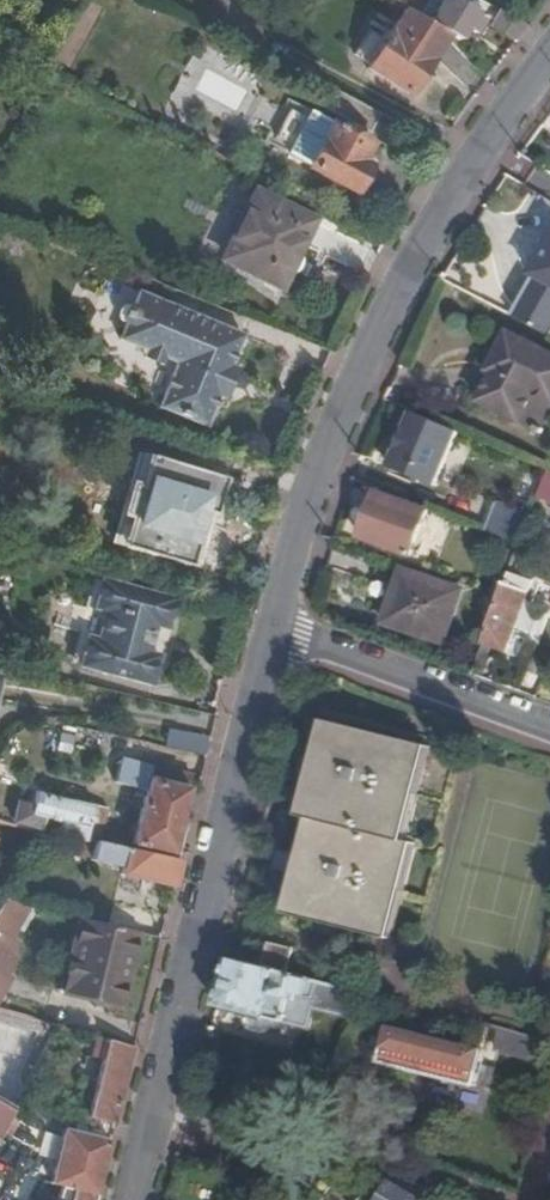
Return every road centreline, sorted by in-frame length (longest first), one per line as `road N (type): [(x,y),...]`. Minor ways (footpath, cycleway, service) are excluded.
road 1 (residential): [(274,627),(328,446),(403,284),(453,192),(549,57)]
road 2 (residential): [(133,1199),(274,627)]
road 3 (residential): [(549,725),(274,627)]

